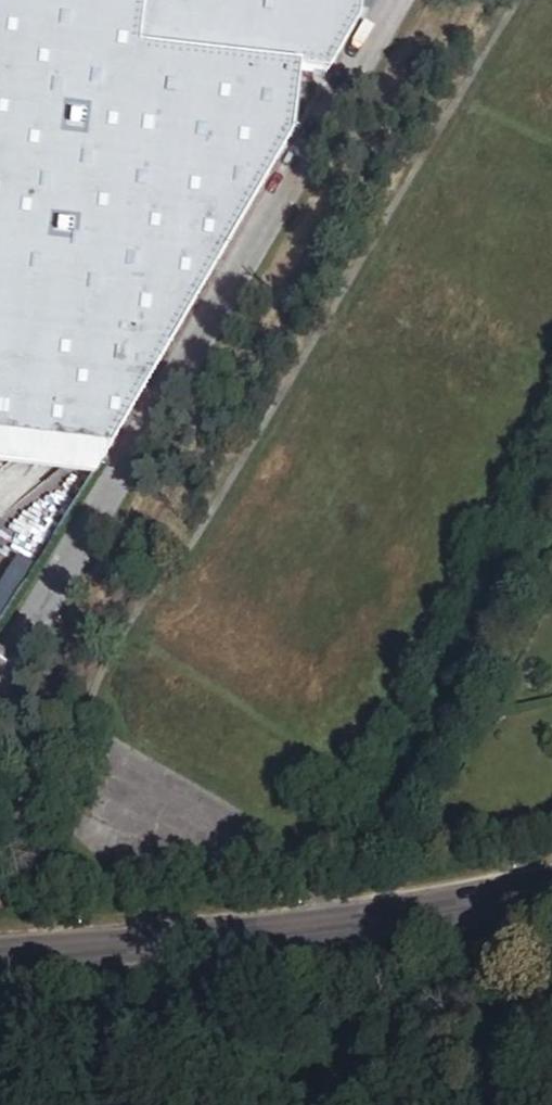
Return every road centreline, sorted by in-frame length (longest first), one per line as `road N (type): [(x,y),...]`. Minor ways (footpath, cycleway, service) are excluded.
road 1 (tertiary): [(0,948),(344,922),(551,882)]

